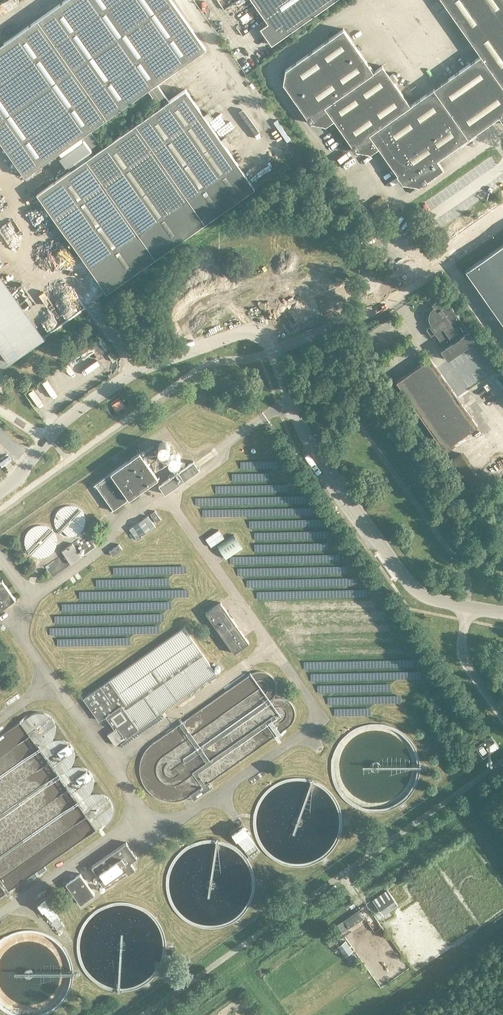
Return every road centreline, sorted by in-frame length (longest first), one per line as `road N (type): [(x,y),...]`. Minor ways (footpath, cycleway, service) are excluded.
road 1 (unclassified): [(502,759),(145,1014)]
road 2 (unclassified): [(0,491),(74,412),(134,372),(262,325)]
road 3 (unclassified): [(294,407),(411,587),(466,609)]
road 4 (unclassified): [(262,325),(442,257),(502,213)]
road 5 (unclassified): [(502,723),(462,660),(466,609)]

